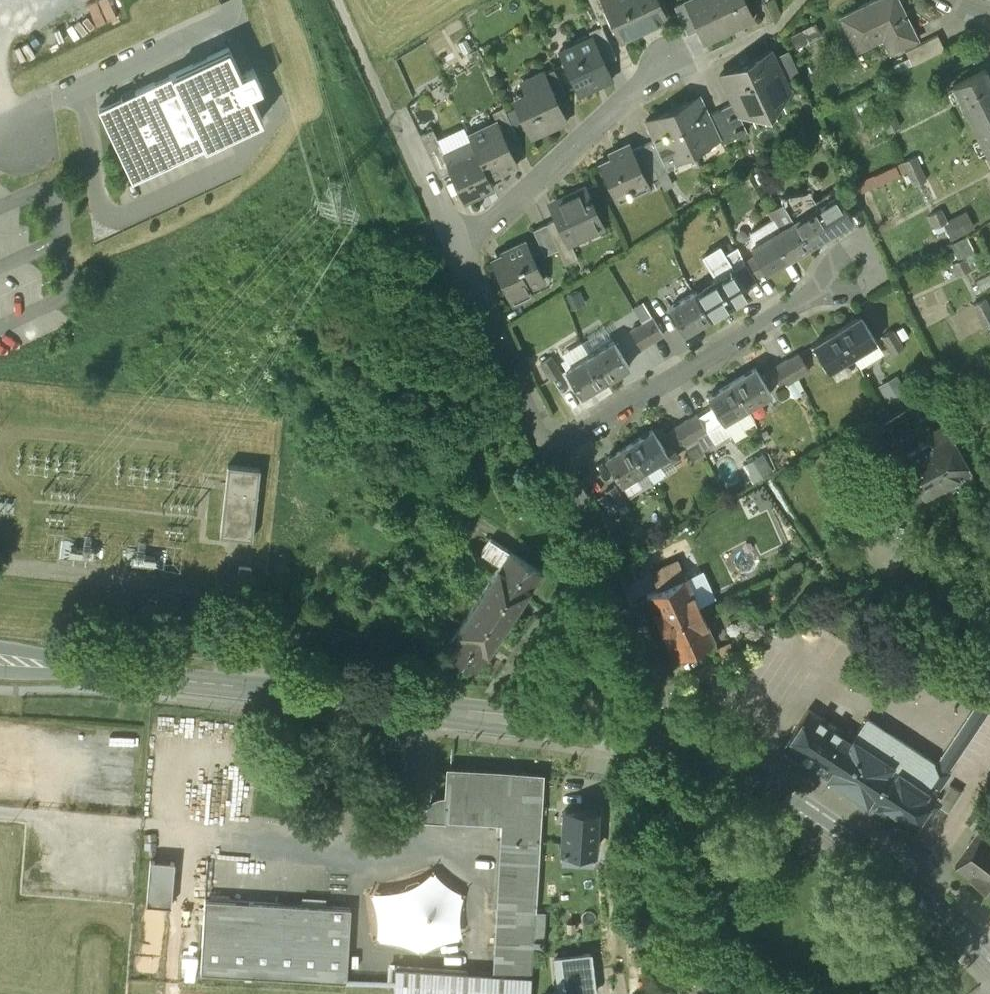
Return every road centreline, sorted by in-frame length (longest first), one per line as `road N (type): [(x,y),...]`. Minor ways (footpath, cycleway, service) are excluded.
road 1 (tertiary): [(650,726),(0,664)]
road 2 (residential): [(550,452),(457,253),(668,65)]
road 3 (tertiary): [(989,962),(845,832),(752,768),(650,726)]
road 4 (residential): [(550,452),(852,269)]
road 5 (residential): [(650,726),(647,667),(599,564)]
road 6 (residential): [(599,564),(530,667)]
road 7 (track): [(336,0),(388,111)]
road 8 (residential): [(599,564),(550,452)]

